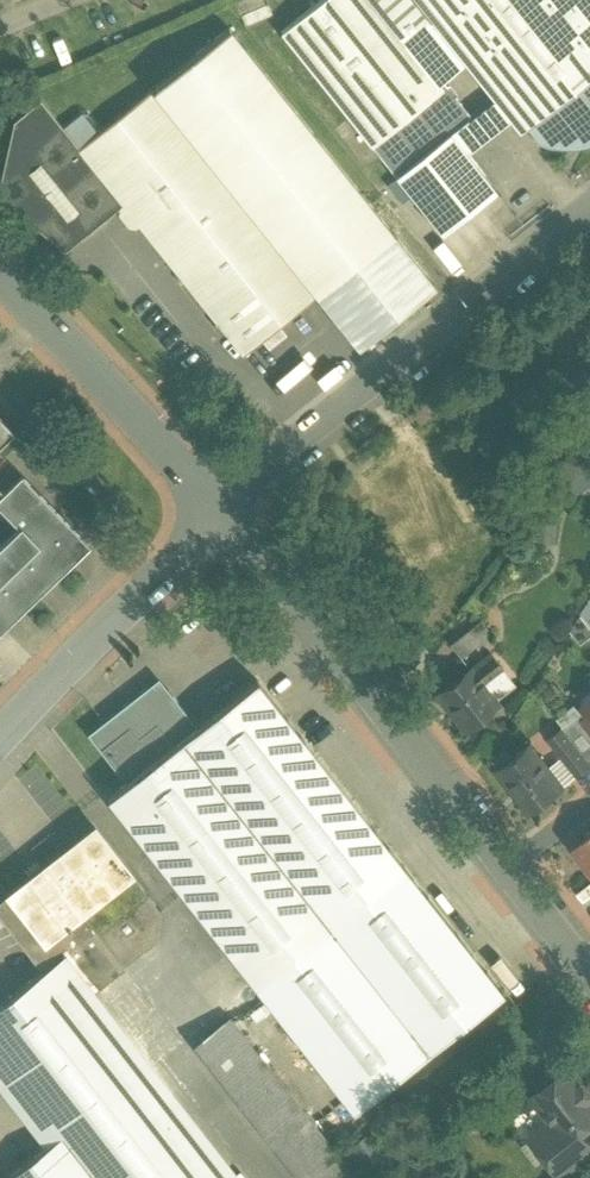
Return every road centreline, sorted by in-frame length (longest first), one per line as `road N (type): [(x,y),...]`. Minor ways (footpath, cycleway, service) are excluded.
road 1 (residential): [(211,516),(589,204)]
road 2 (residential): [(211,516),(500,865)]
road 3 (residential): [(0,272),(211,516)]
road 4 (residential): [(0,720),(211,516)]
road 5 (residential): [(500,865),(589,976)]

